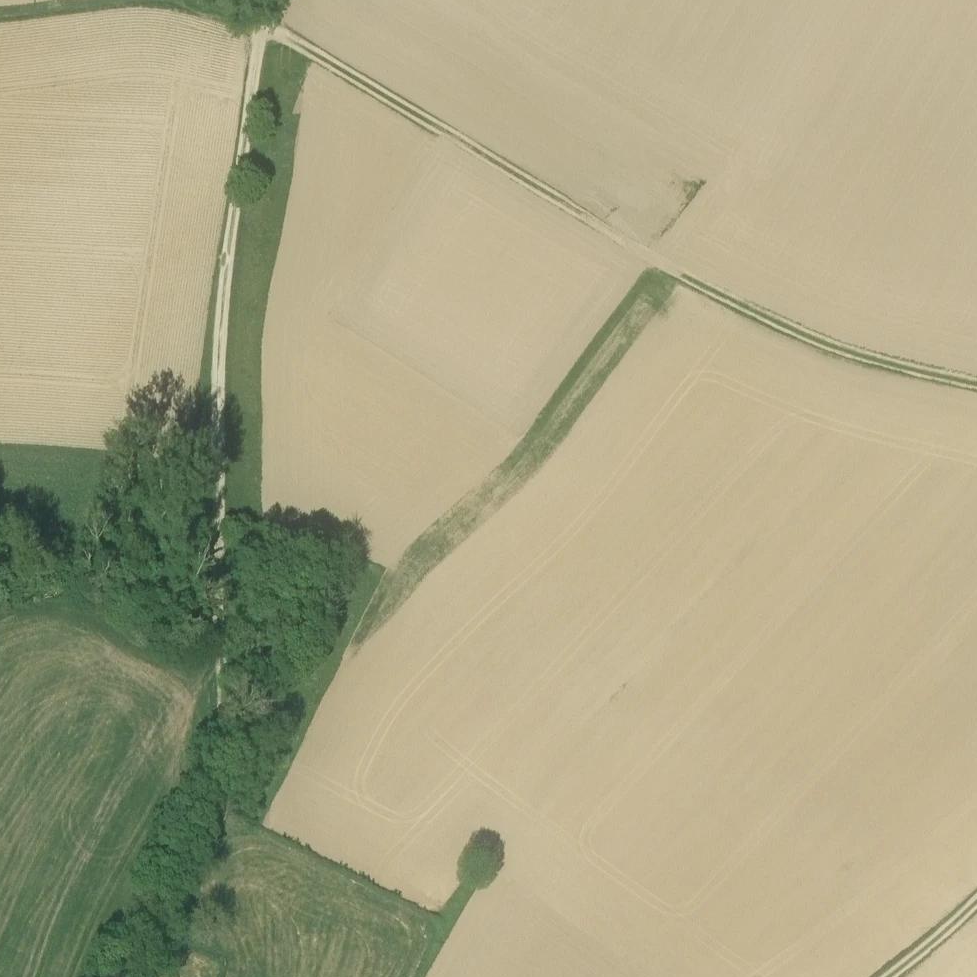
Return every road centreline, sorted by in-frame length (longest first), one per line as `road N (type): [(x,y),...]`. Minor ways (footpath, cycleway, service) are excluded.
road 1 (track): [(101,976),(225,720),(216,537),(219,313),(262,0)]
road 2 (track): [(976,386),(795,330),(261,33)]
road 3 (track): [(0,17),(142,0)]
road 4 (track): [(976,899),(886,976)]

